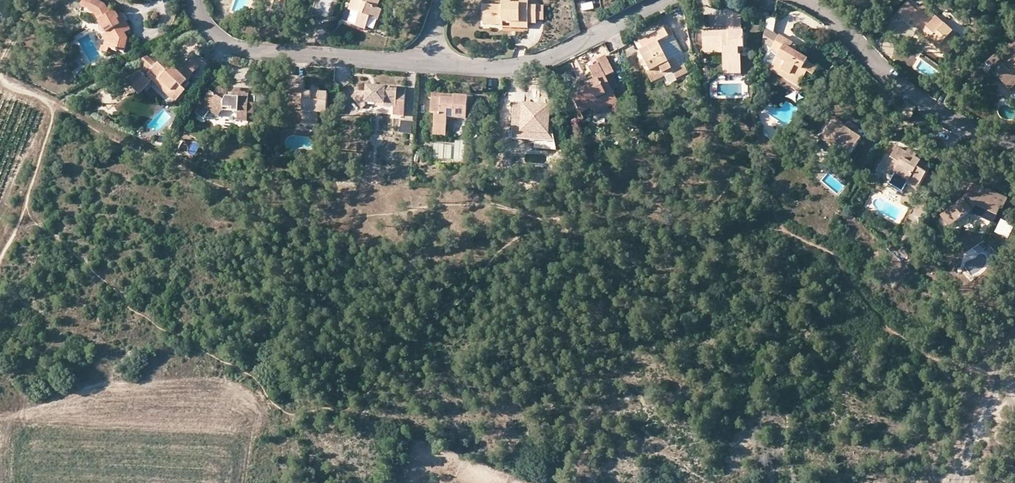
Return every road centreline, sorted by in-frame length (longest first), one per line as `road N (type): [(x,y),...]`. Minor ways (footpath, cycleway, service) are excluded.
road 1 (residential): [(195,0),(208,33),(241,52),(427,63)]
road 2 (residential): [(803,0),(938,114),(1014,145)]
road 3 (residential): [(427,63),(500,69),(549,61),(666,0)]
road 4 (track): [(956,482),(1014,335)]

